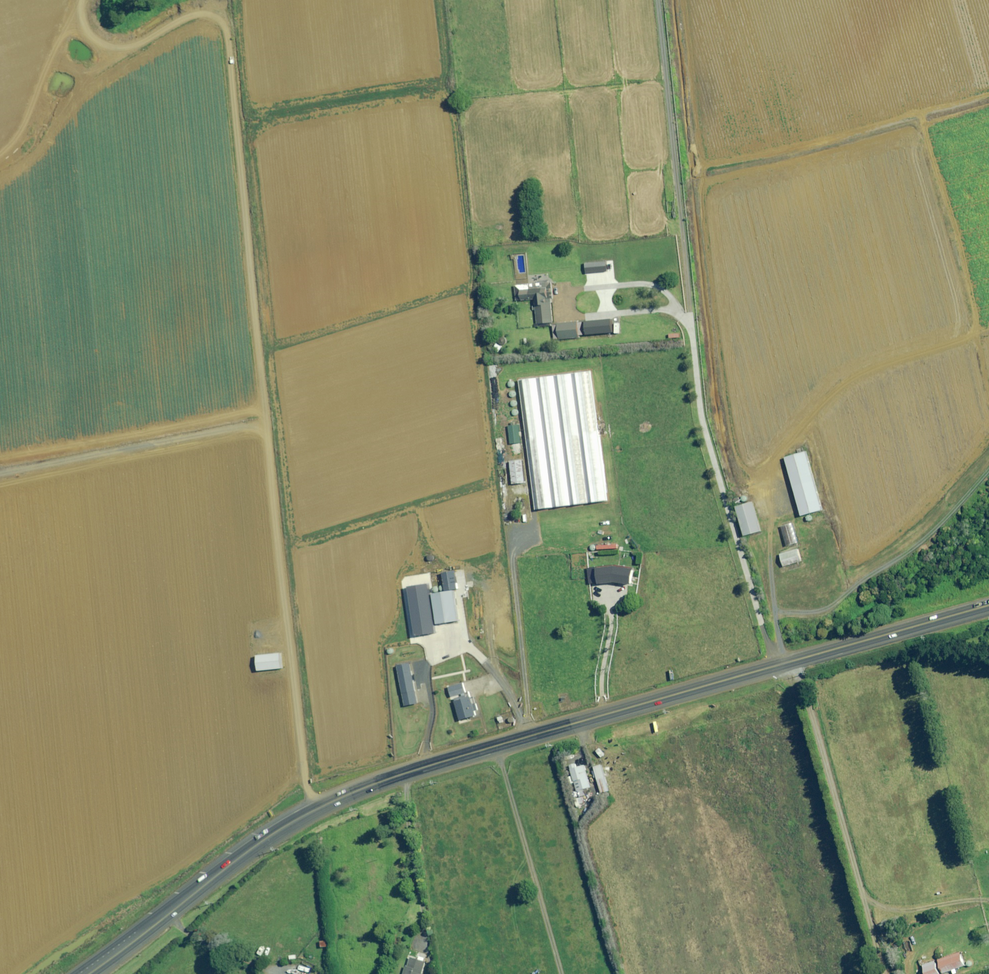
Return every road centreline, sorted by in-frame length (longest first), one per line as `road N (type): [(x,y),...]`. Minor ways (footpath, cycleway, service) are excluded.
road 1 (primary): [(88,973),(271,834),(358,789),(988,606)]
road 2 (track): [(78,0),(77,20),(99,41),(138,38),(187,10),(211,13),(222,24),(305,780),(316,808)]
road 3 (track): [(657,0),(701,415),(774,667)]
road 4 (track): [(761,623),(834,603),(924,549),(988,463)]
road 5 (track): [(0,475),(267,425)]
road 6 (track): [(0,159),(27,132),(45,74),(81,67),(138,38)]

